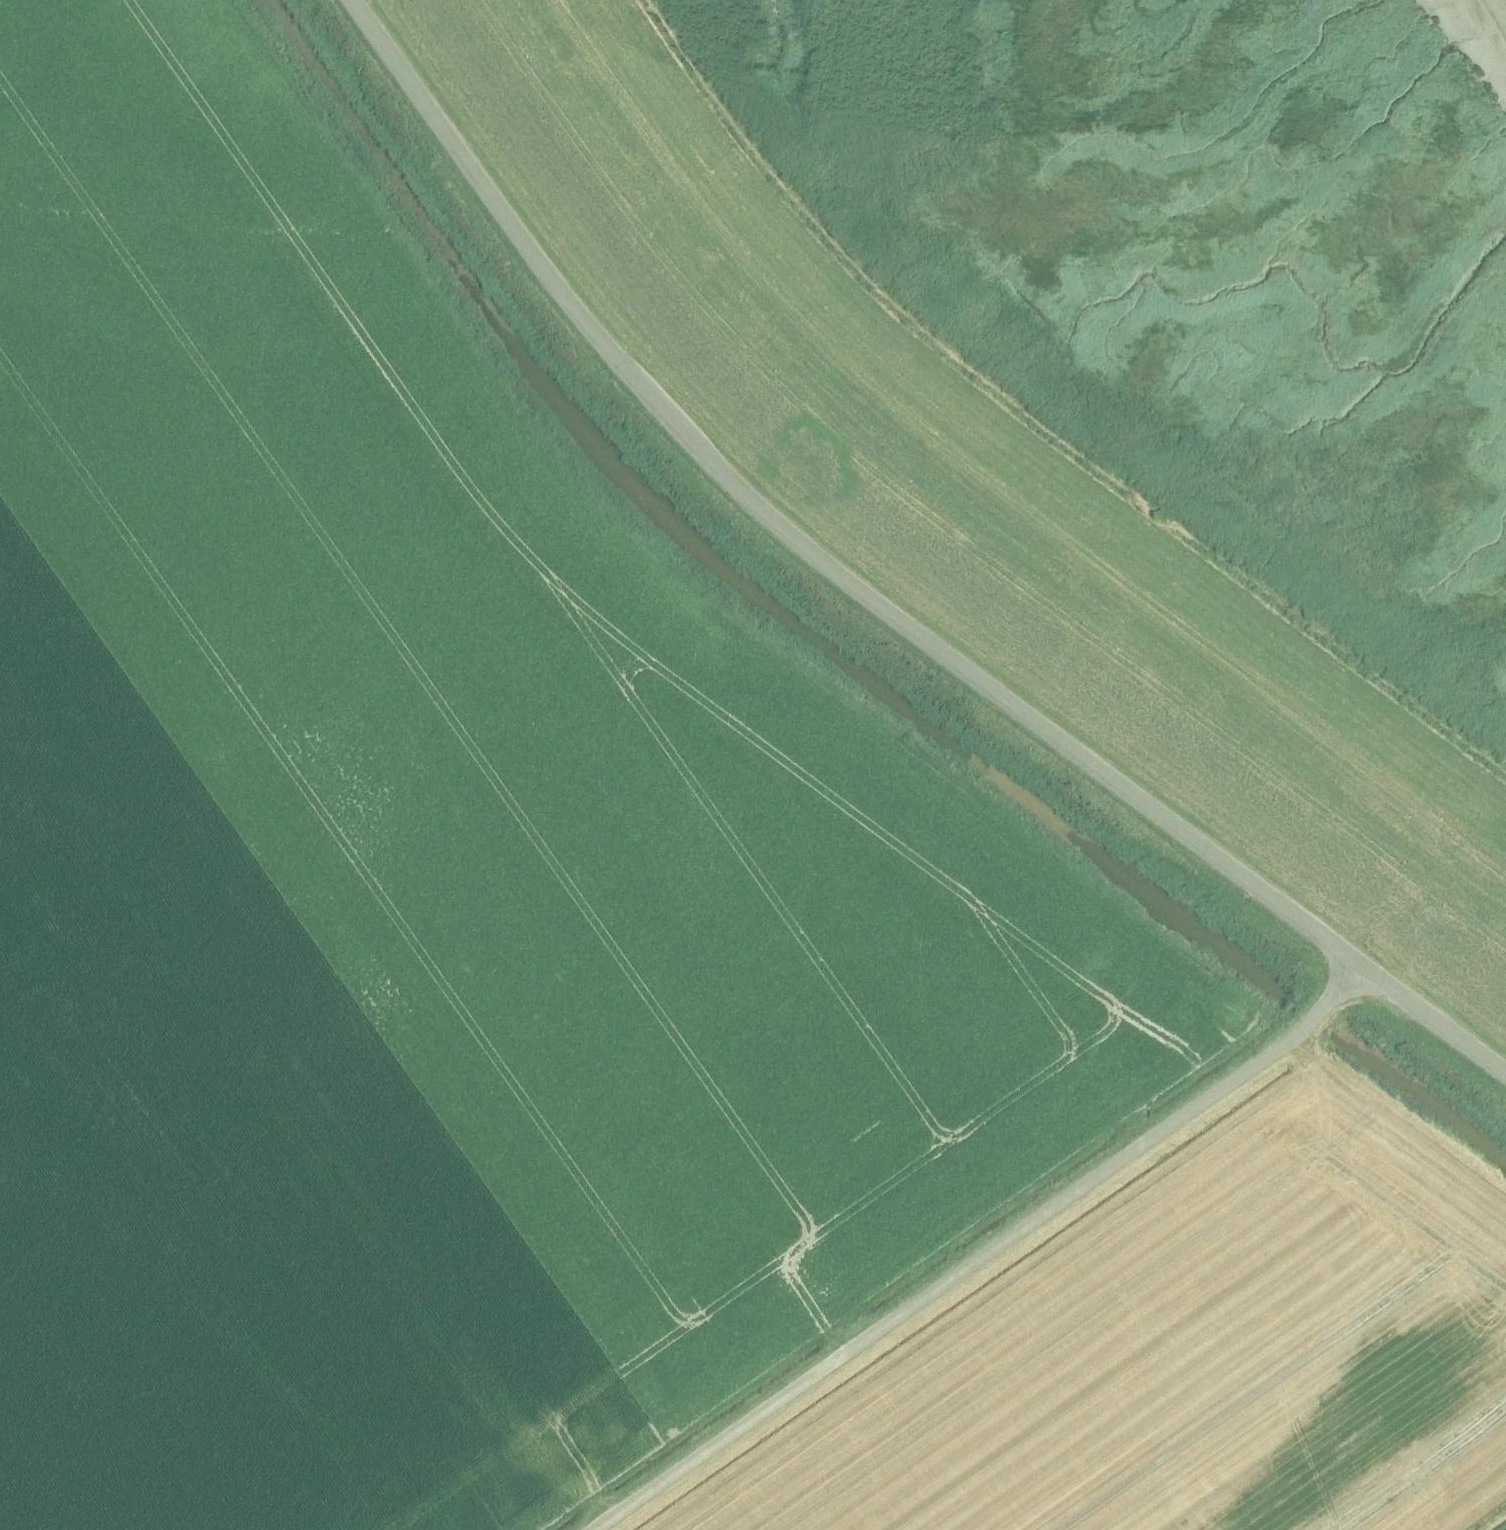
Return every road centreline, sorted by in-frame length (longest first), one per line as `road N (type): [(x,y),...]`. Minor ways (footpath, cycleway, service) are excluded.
road 1 (unclassified): [(1361,963),(873,600),(746,496),(581,318),(355,0)]
road 2 (track): [(1505,901),(958,490),(740,293),(529,0)]
road 3 (unclassified): [(597,1529),(1288,1043),(1361,963)]
road 4 (unclassified): [(1505,1070),(1361,963)]

